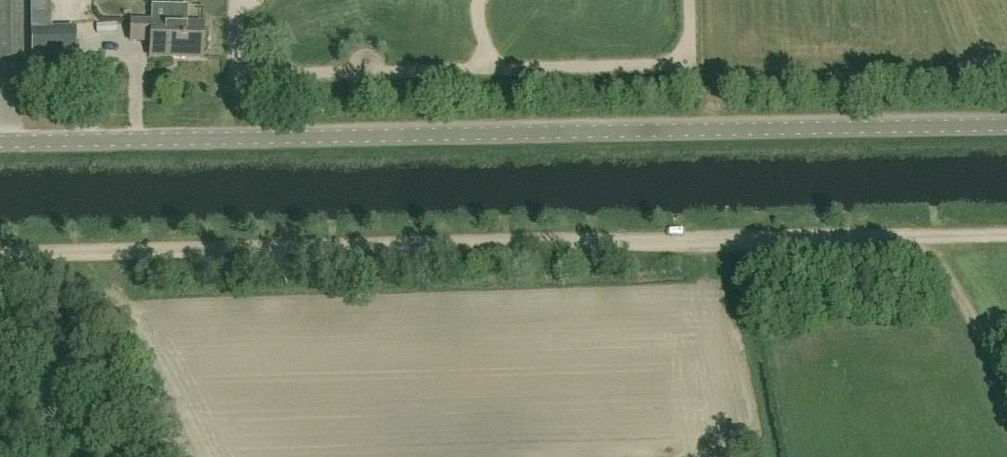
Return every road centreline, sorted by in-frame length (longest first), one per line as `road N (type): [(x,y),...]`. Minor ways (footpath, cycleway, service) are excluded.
road 1 (tertiary): [(0,142),(1006,126)]
road 2 (track): [(0,253),(927,235)]
road 3 (track): [(927,235),(1006,383)]

